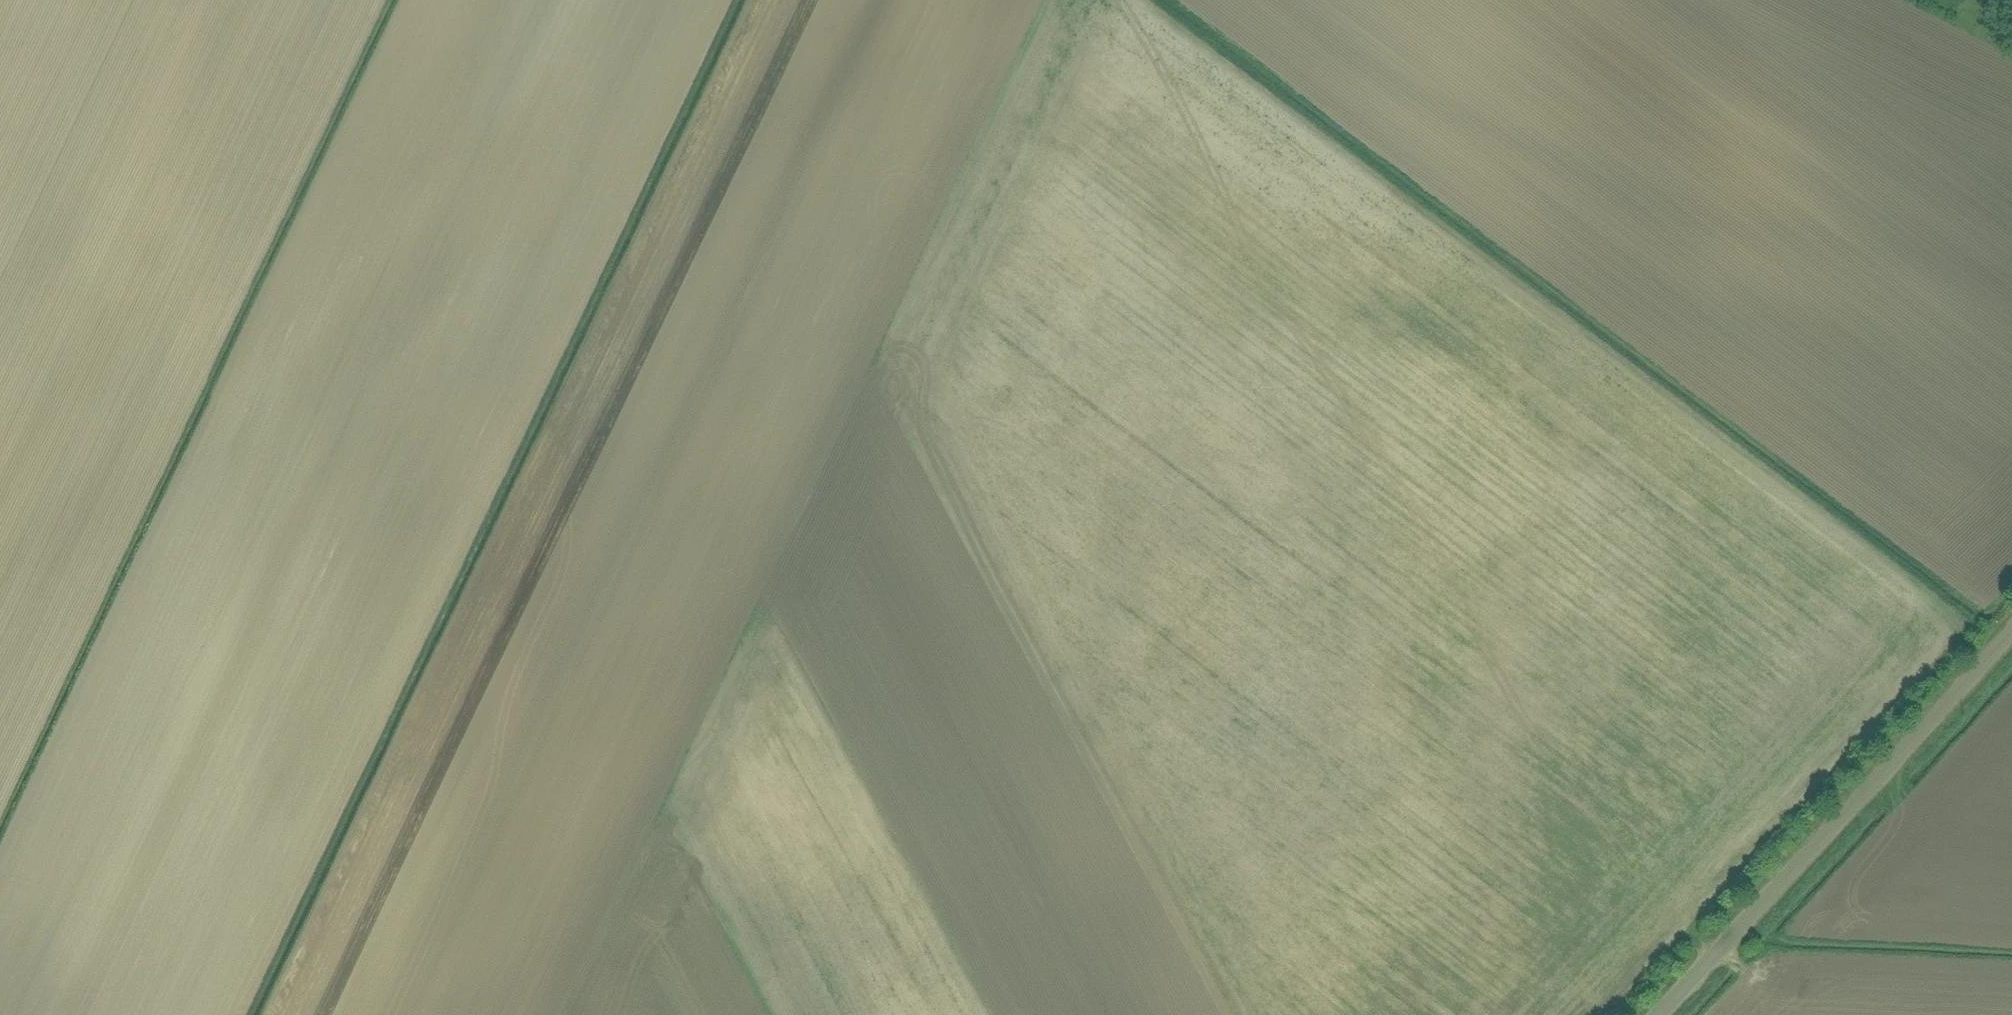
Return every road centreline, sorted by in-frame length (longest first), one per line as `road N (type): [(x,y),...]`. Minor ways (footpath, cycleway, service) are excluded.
road 1 (unclassified): [(2011,634),(1661,1014)]

